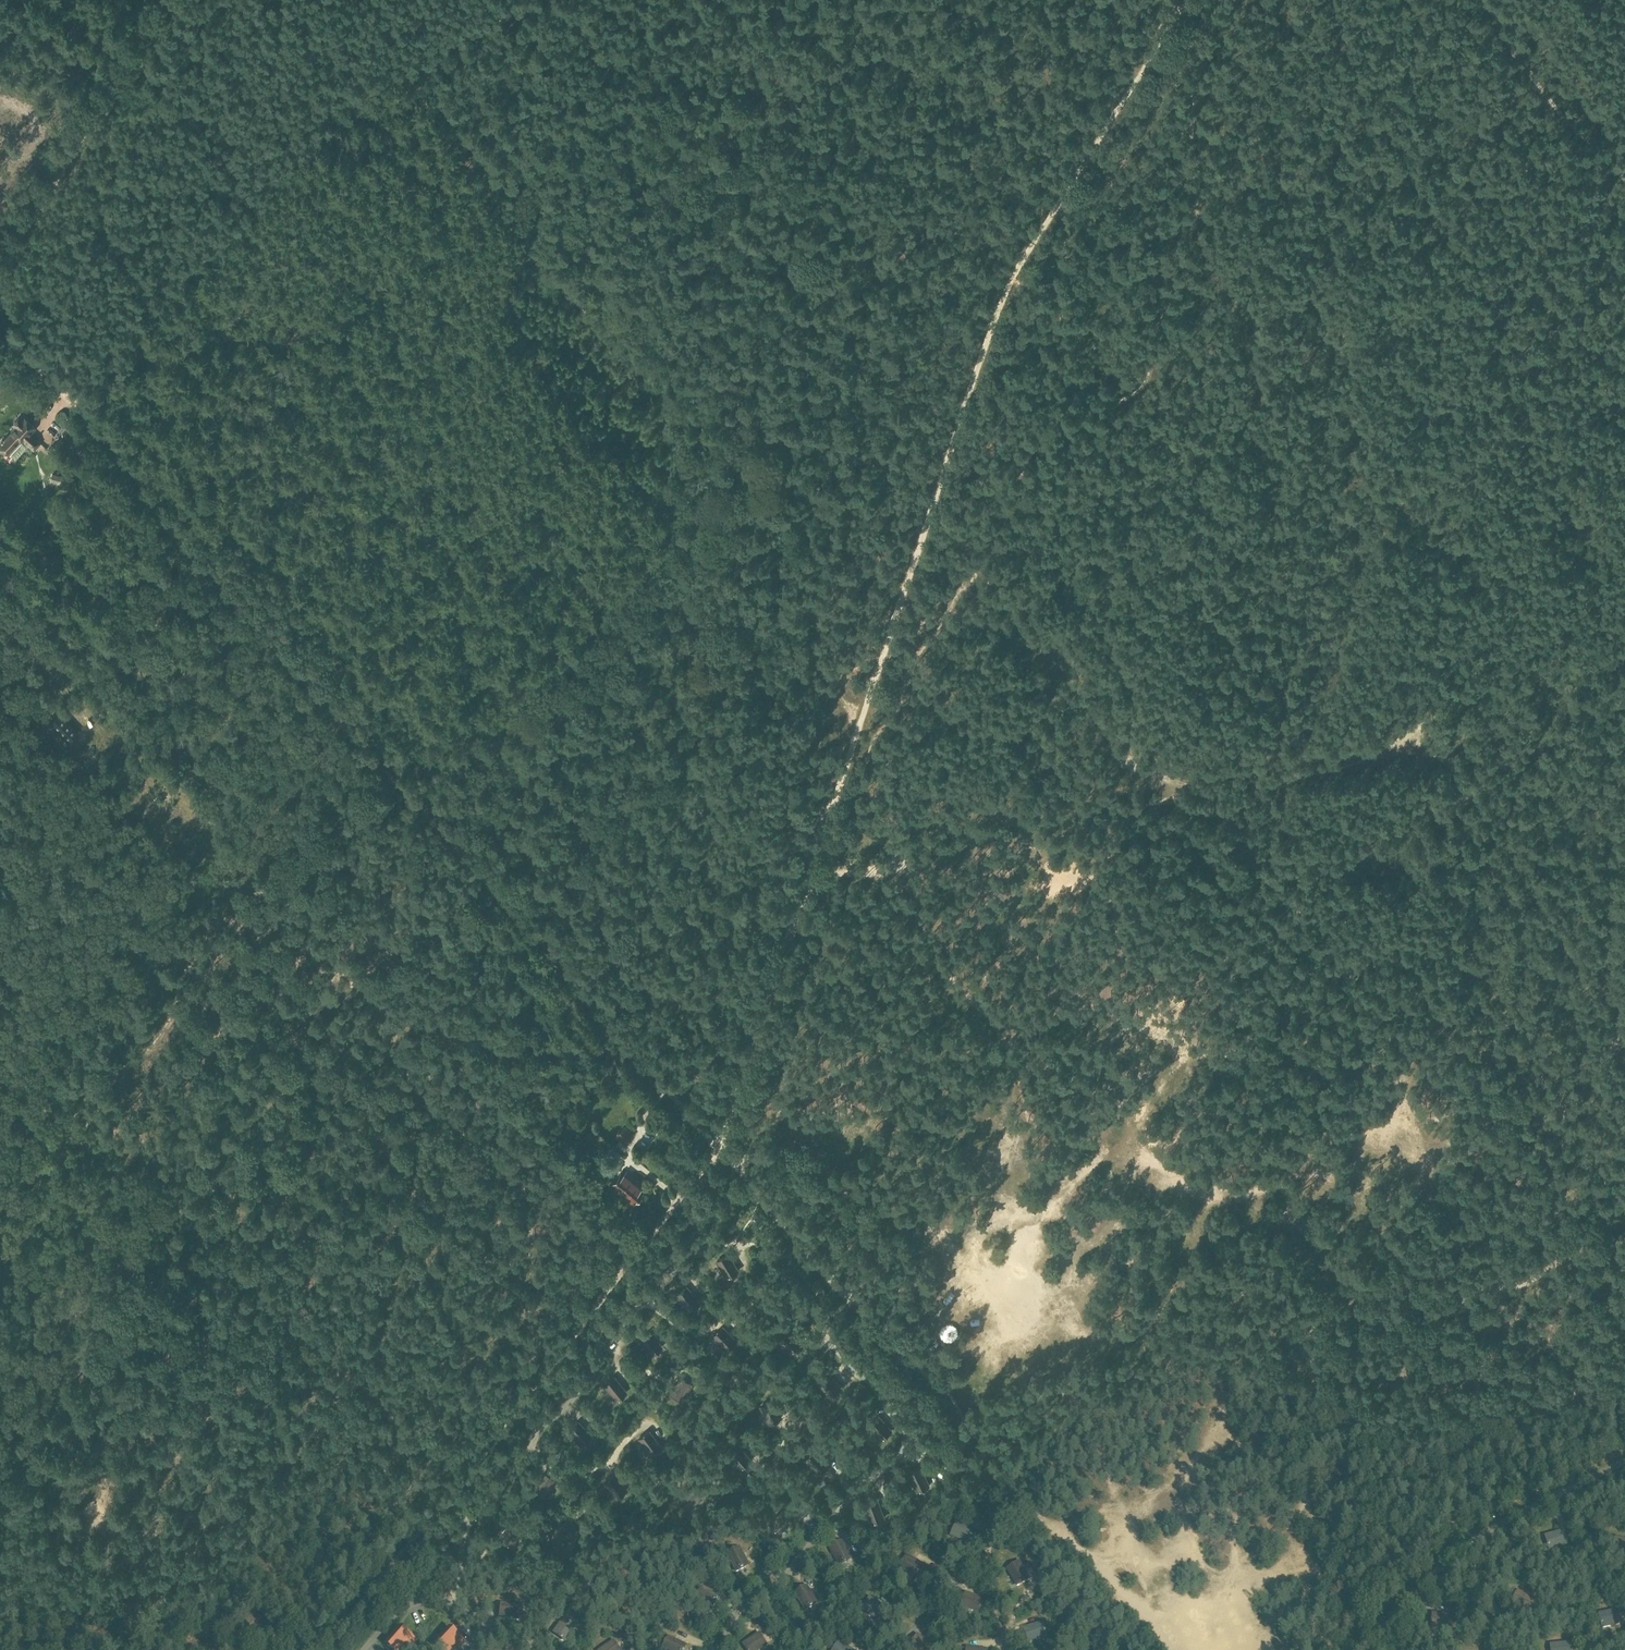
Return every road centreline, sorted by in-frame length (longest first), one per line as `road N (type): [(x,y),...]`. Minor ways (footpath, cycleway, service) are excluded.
road 1 (track): [(91,419),(162,526),(719,1150)]
road 2 (track): [(1185,0),(1001,312),(877,669)]
road 3 (track): [(1212,0),(1177,56),(1194,106),(1196,208),(1185,249),(1165,278),(1145,384),(1041,440),(969,579)]
road 4 (track): [(719,1150),(329,1649)]
road 5 (track): [(835,798),(719,1150)]
road 6 (track): [(0,281),(186,0)]
road 7 (track): [(719,1150),(903,1363)]
road 8 (track): [(969,579),(915,657),(900,712),(879,728),(860,782),(835,798)]
road 9 (track): [(1624,160),(1539,90),(1484,0)]
road 10 (track): [(877,669),(835,798)]
road 11 (track): [(0,329),(91,419)]

